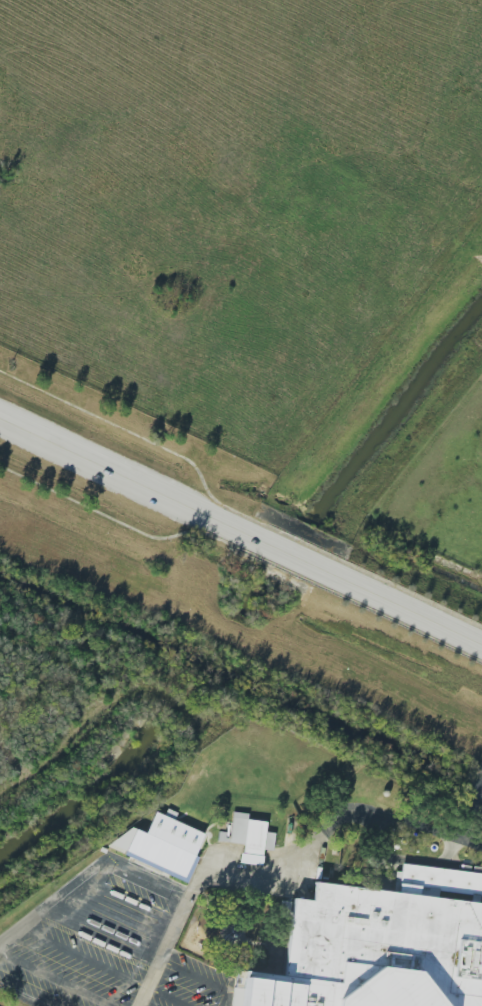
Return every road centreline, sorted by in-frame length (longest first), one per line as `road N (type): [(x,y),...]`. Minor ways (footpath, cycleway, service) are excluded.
road 1 (tertiary): [(0,421),(481,648)]

